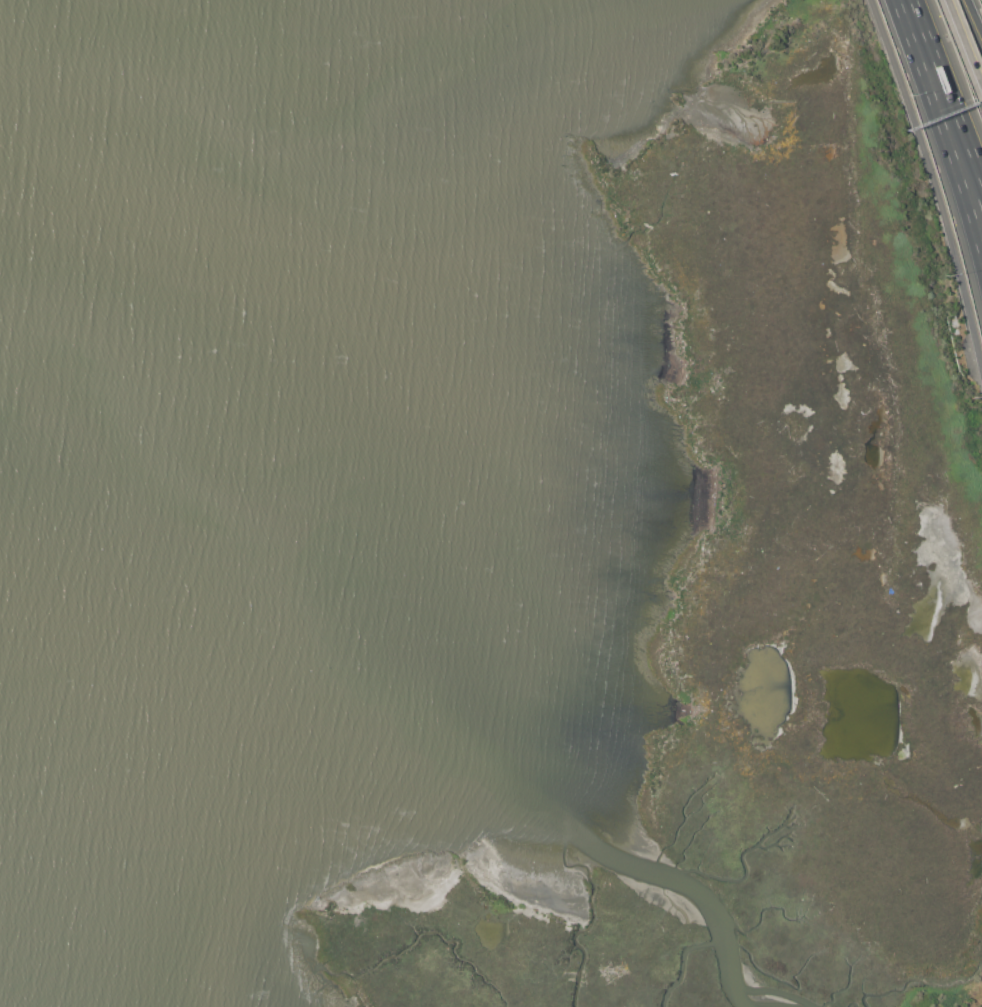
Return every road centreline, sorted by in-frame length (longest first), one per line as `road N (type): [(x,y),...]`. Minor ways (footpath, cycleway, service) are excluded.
road 1 (motorway): [(870,0),(937,195),(981,376)]
road 2 (motorway): [(901,0),(981,258)]
road 3 (motorway): [(906,0),(981,179)]

